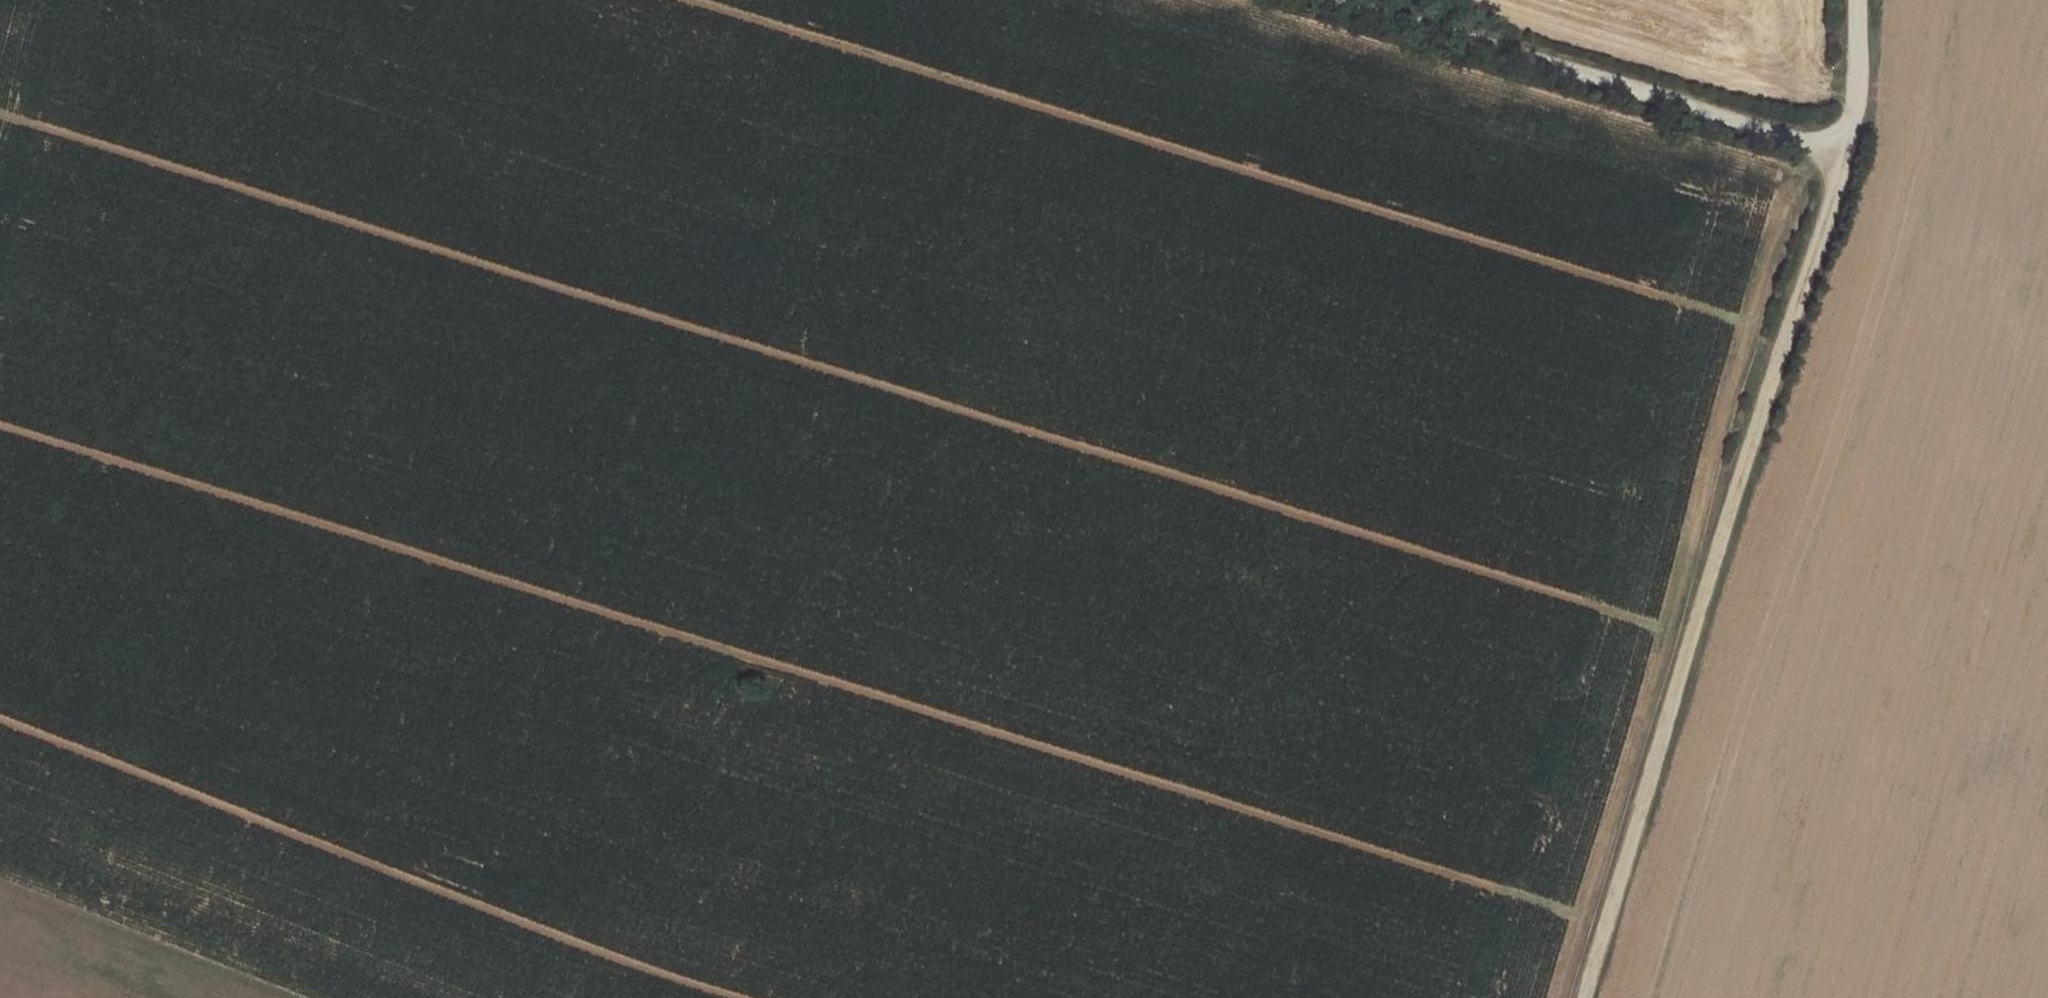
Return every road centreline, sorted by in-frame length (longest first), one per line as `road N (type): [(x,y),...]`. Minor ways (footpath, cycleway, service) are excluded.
road 1 (track): [(1864,0),(1861,99),(1847,155),(1585,997)]
road 2 (track): [(1353,0),(1847,155)]

